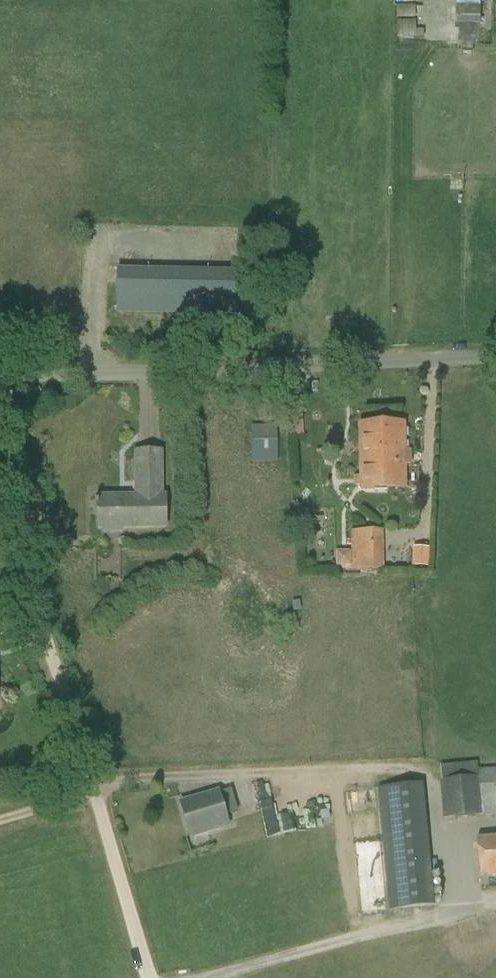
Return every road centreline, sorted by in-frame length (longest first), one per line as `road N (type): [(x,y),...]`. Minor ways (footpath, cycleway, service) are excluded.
road 1 (track): [(152,977),(0,493)]
road 2 (unclassified): [(495,357),(0,373)]

